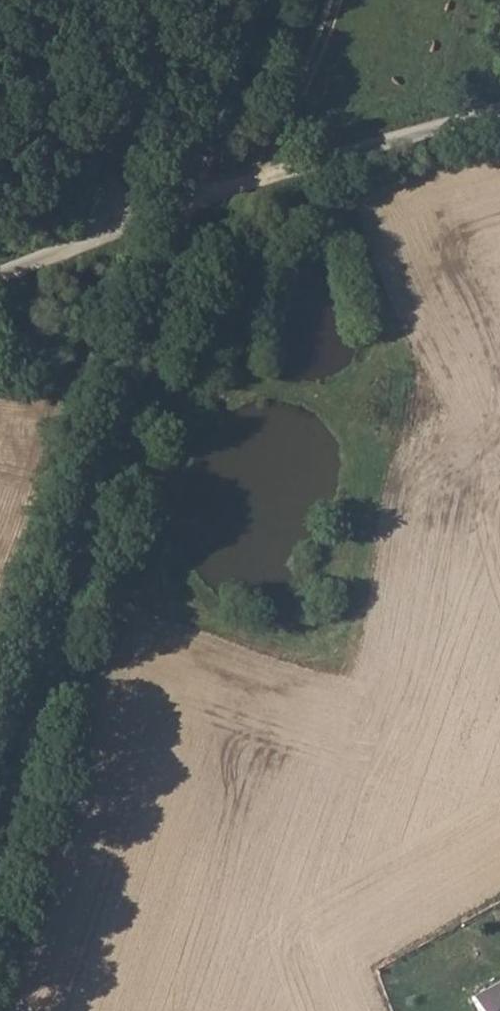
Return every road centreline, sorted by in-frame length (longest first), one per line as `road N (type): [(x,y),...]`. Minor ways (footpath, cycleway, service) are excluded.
road 1 (unclassified): [(118,228),(269,176),(499,112)]
road 2 (unclassified): [(86,0),(118,228)]
road 3 (unclassified): [(0,275),(118,228)]

